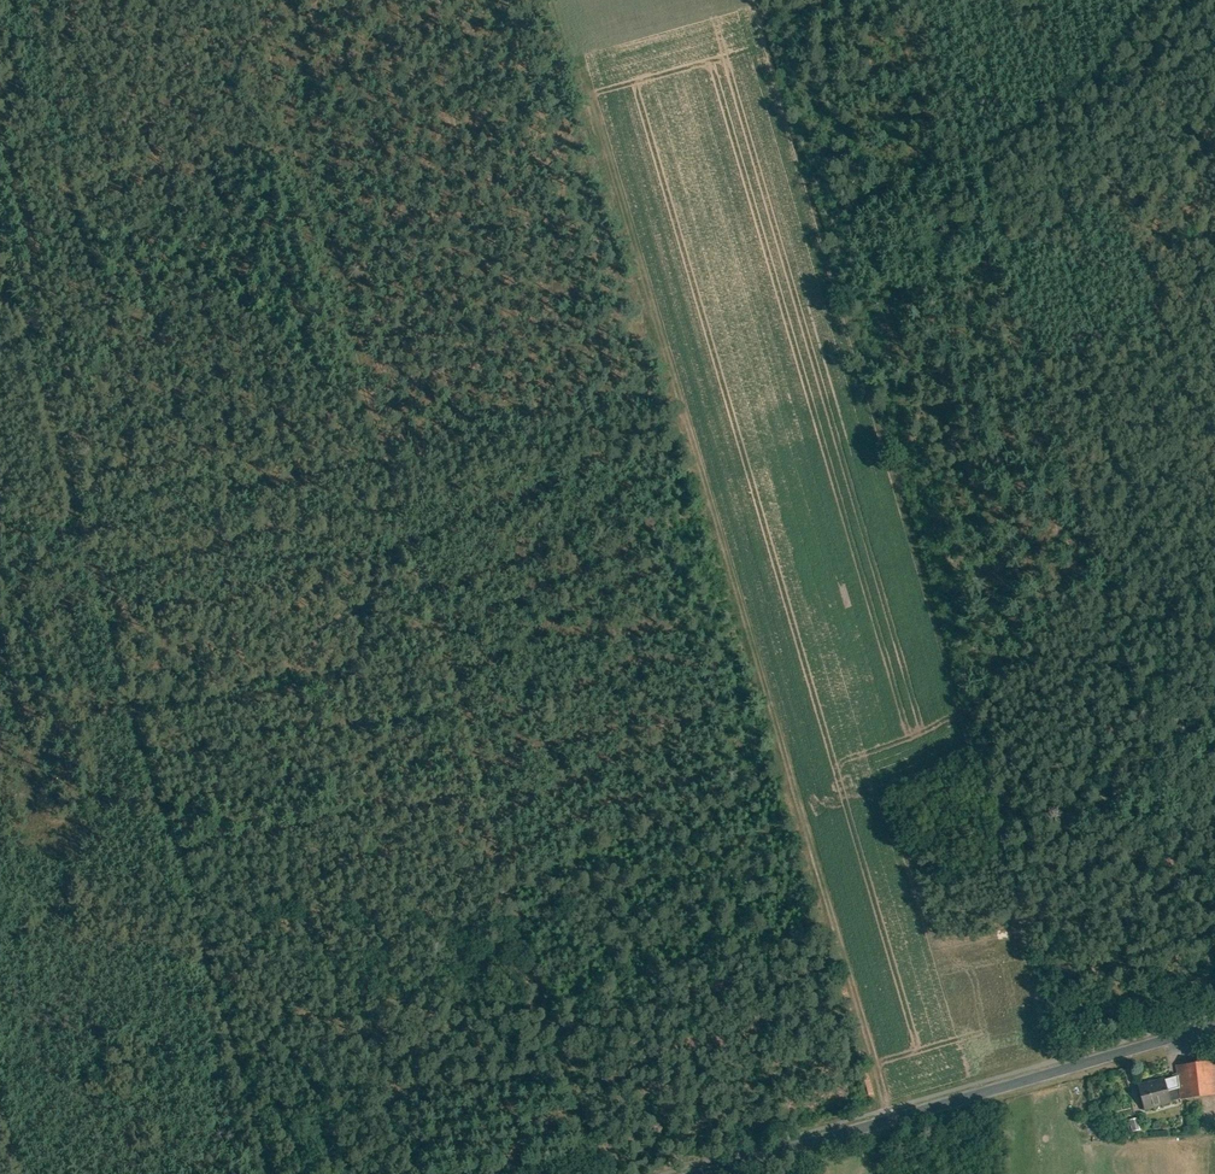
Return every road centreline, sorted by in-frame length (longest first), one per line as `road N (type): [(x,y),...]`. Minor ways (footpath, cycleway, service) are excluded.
road 1 (track): [(0,218),(259,1173)]
road 2 (tertiary): [(703,1173),(1214,1026)]

